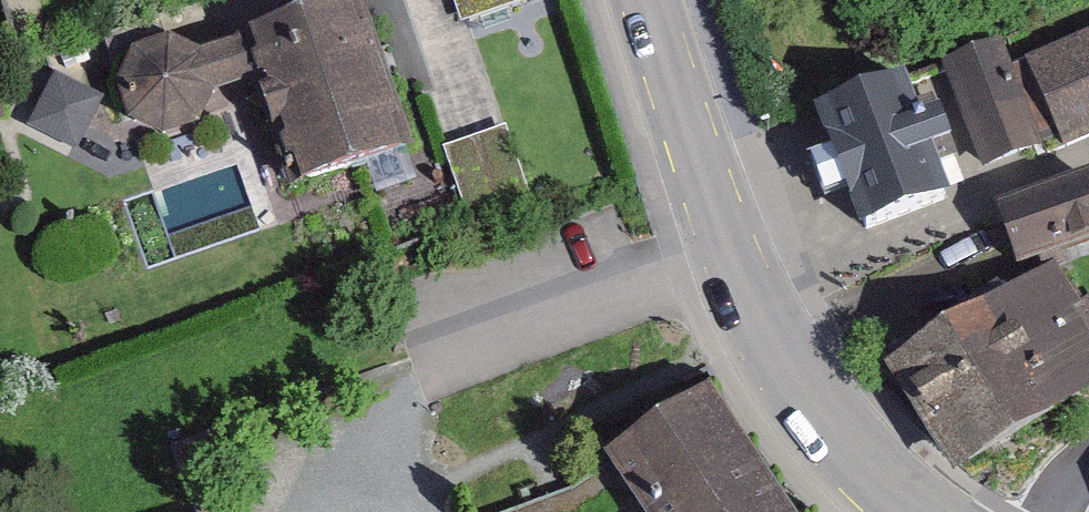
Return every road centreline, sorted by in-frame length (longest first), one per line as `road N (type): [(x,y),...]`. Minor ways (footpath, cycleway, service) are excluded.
road 1 (secondary): [(920,511),(880,481),(818,407),(765,327),(730,256),(647,0)]

